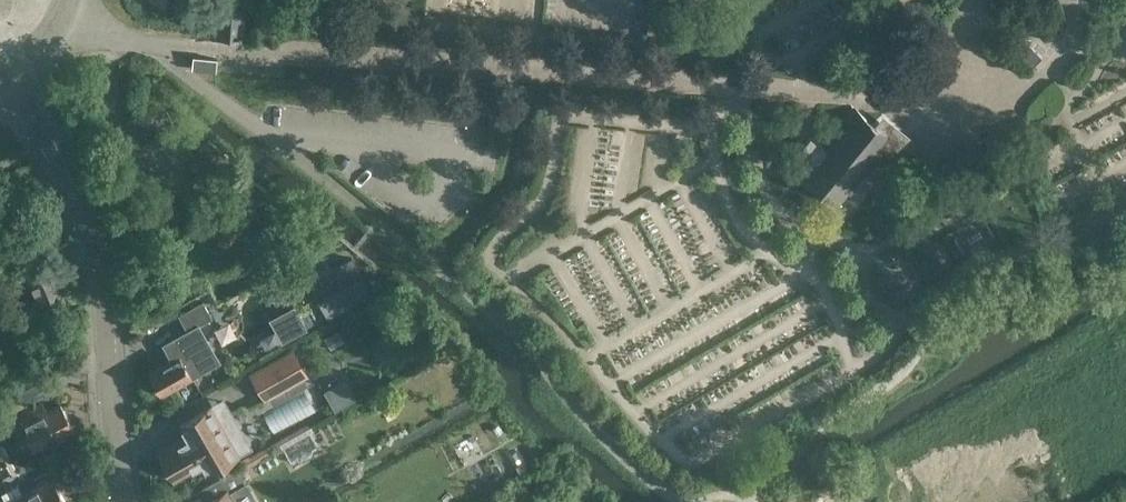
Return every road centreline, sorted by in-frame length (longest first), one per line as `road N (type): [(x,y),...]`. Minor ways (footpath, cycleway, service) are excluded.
road 1 (tertiary): [(115,501),(94,254),(18,68)]

